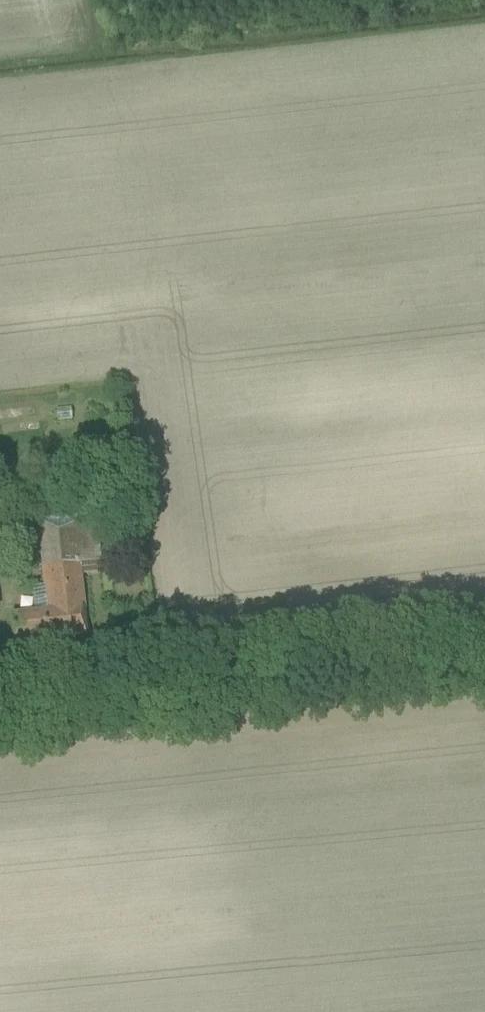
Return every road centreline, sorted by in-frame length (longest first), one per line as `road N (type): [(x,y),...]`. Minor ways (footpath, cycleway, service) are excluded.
road 1 (unclassified): [(0,713),(484,660)]

